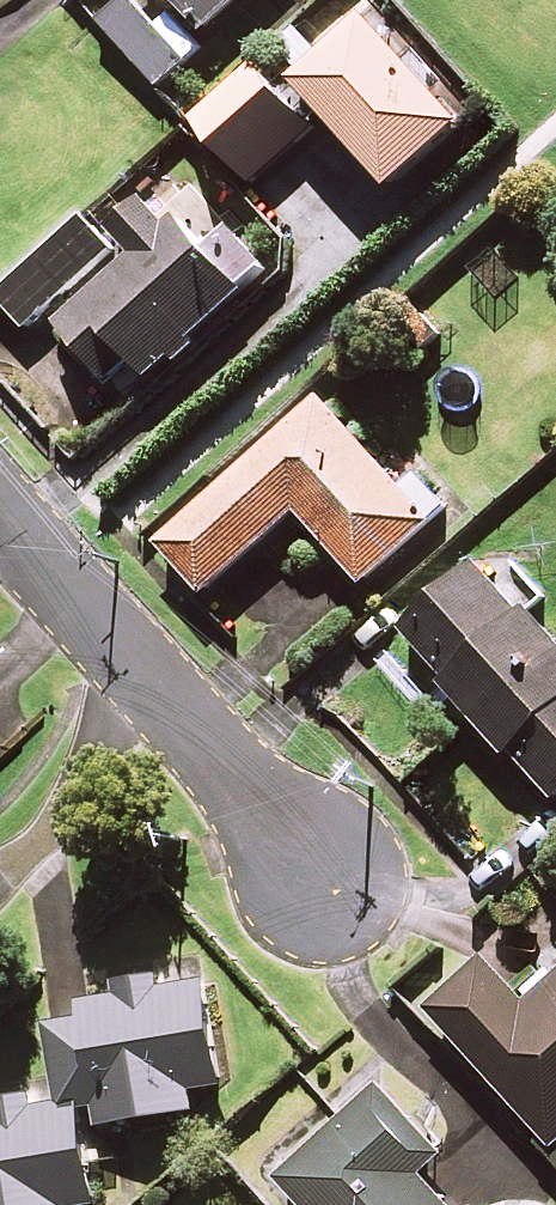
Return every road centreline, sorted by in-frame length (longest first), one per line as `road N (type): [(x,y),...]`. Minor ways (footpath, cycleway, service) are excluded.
road 1 (residential): [(138,665),(327,878)]
road 2 (residential): [(0,876),(71,817),(138,665)]
road 3 (residential): [(0,511),(138,665)]

